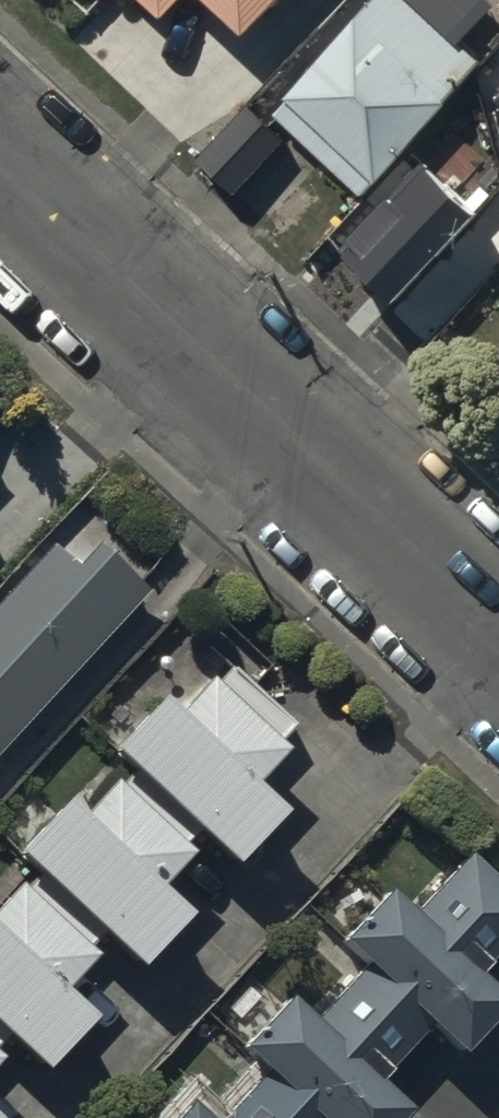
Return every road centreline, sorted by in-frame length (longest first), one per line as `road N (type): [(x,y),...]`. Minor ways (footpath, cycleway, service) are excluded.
road 1 (unclassified): [(498,637),(0,170)]

